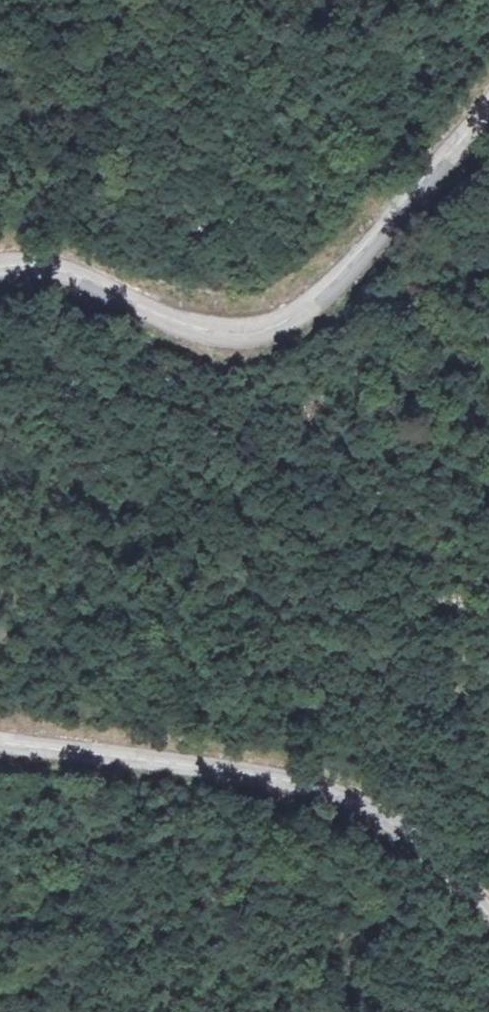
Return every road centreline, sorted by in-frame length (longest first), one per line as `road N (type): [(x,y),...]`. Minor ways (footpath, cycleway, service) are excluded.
road 1 (tertiary): [(0,266),(70,274),(198,333),(264,331),(303,308),(363,248),(488,102)]
road 2 (tertiary): [(488,916),(438,859),(381,817),(316,787),(0,744)]

